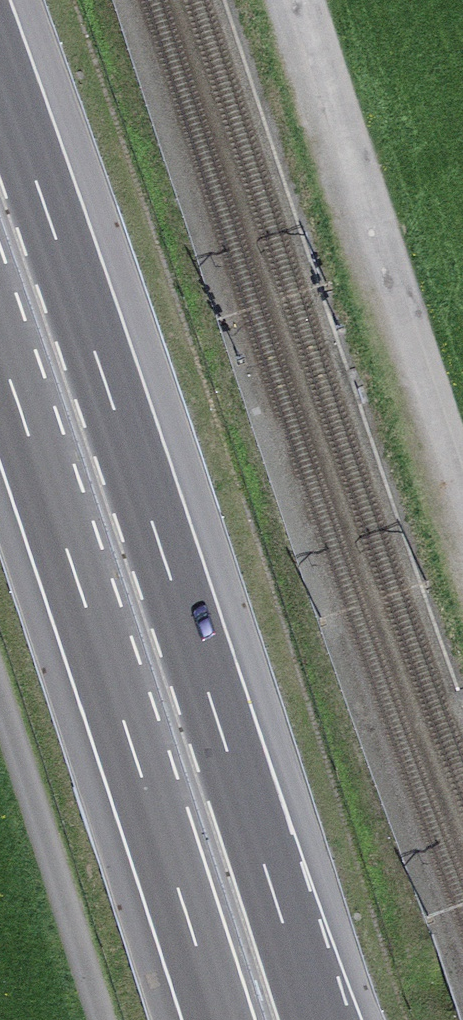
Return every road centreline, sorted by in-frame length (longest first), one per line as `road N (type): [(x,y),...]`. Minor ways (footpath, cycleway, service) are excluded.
road 1 (motorway): [(312,1019),(0,81)]
road 2 (motorway): [(0,347),(219,1019)]
road 3 (residential): [(311,0),(462,469)]

